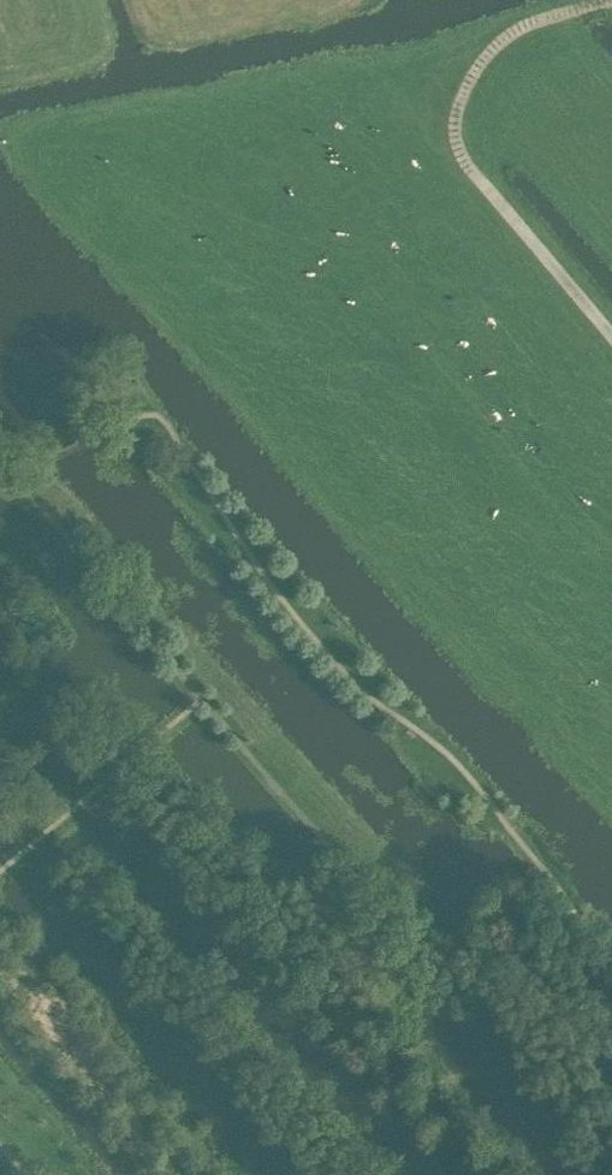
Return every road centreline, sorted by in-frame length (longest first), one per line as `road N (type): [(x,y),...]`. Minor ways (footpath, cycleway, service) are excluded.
road 1 (track): [(611,1),(556,14),(478,73),(449,144),(611,326)]

